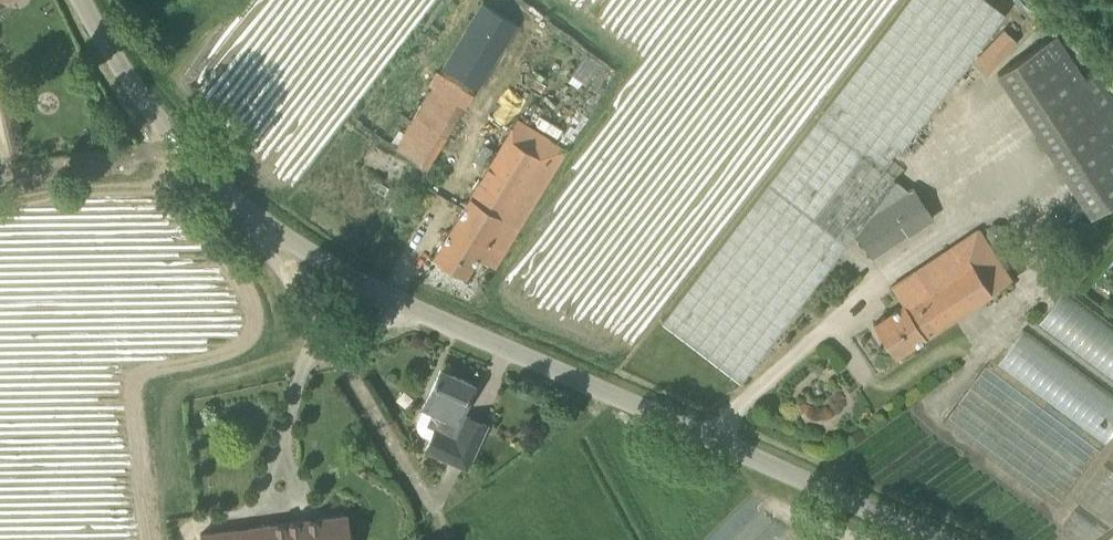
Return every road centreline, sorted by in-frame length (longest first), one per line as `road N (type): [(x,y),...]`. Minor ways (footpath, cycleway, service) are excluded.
road 1 (unclassified): [(936,539),(303,249),(232,190),(107,43),(85,0)]

